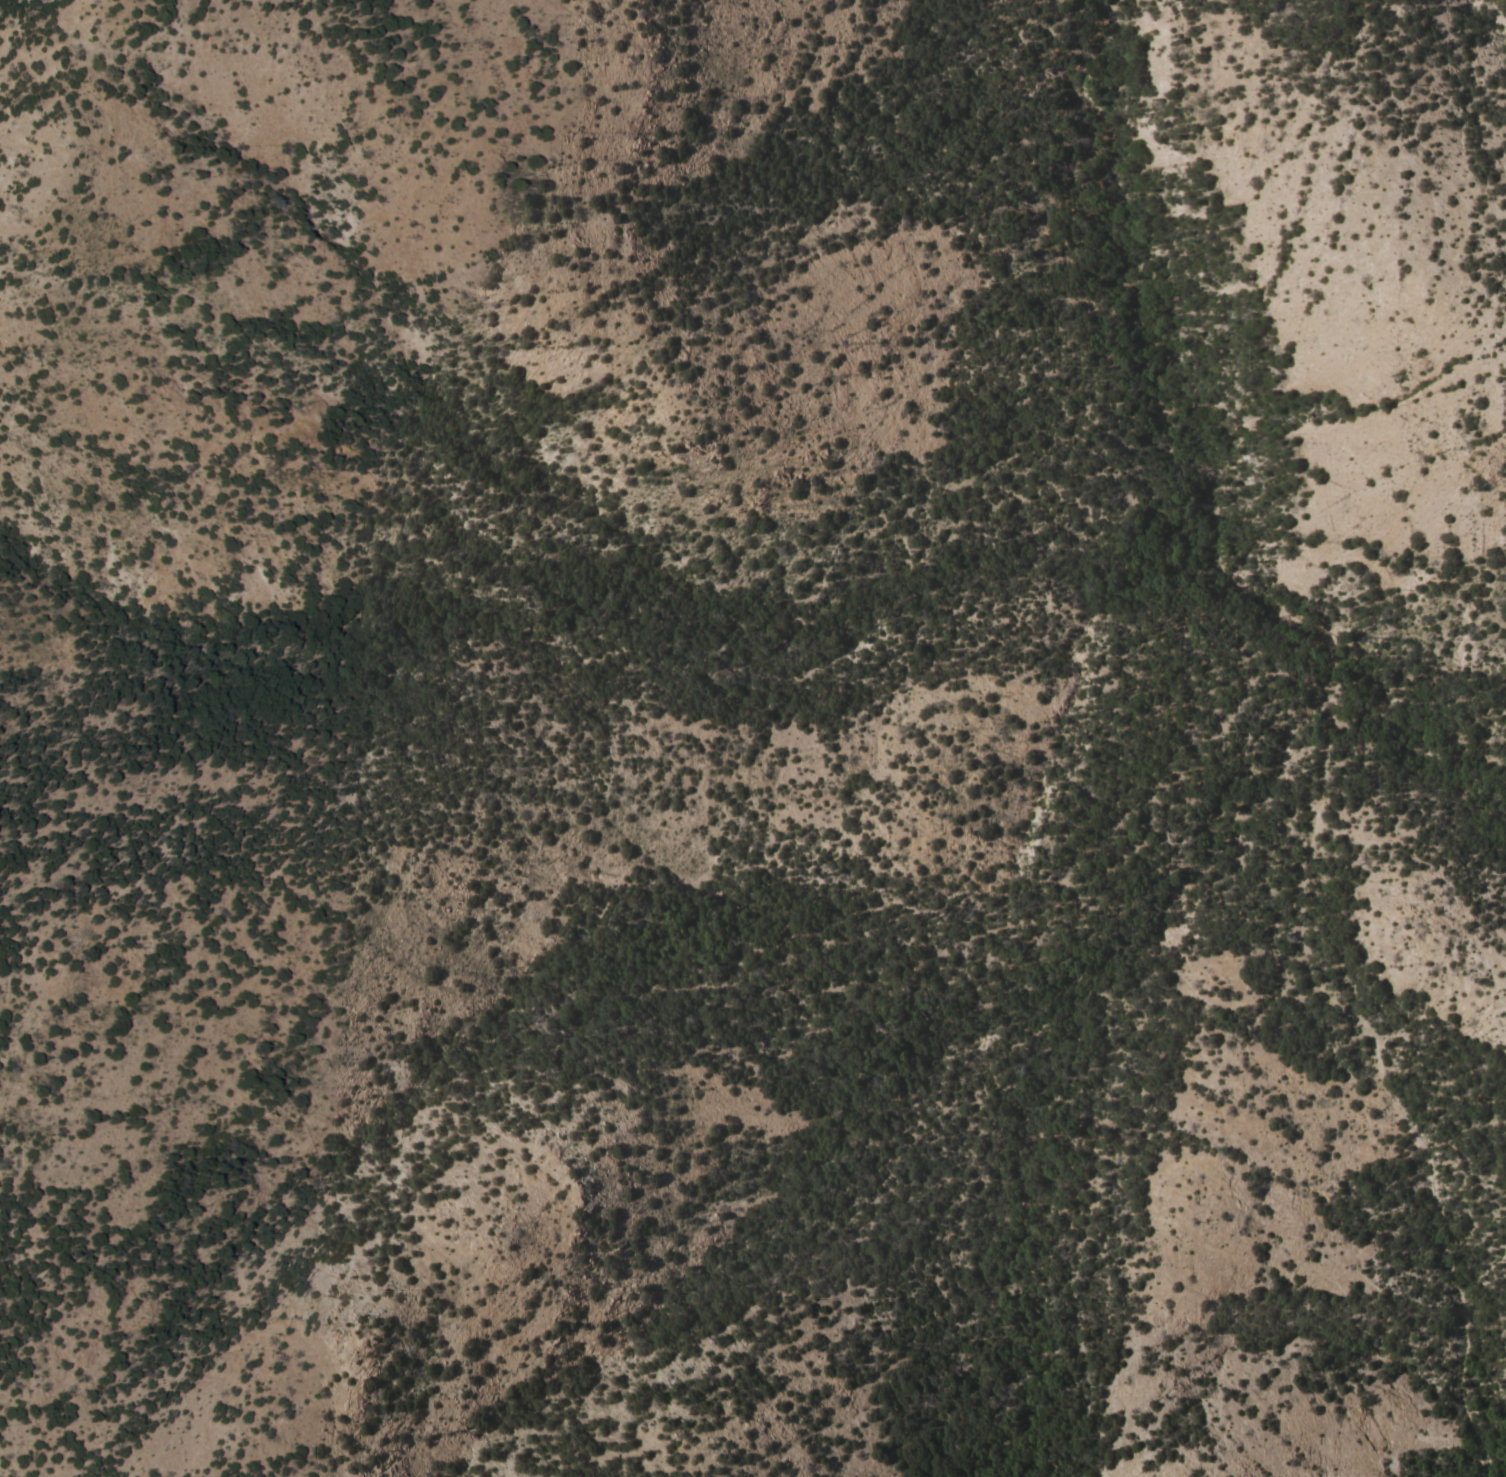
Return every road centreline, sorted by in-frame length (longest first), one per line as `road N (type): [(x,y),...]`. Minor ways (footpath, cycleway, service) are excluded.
road 1 (track): [(1098,0),(1094,19),(1136,160),(1144,223),(1162,246),(1197,406),(1226,457),(1234,522),(1259,564),(1313,613),(1330,644),(1330,725),(1297,914),(1316,970),(1393,1098),(1419,1164),(1476,1476)]

